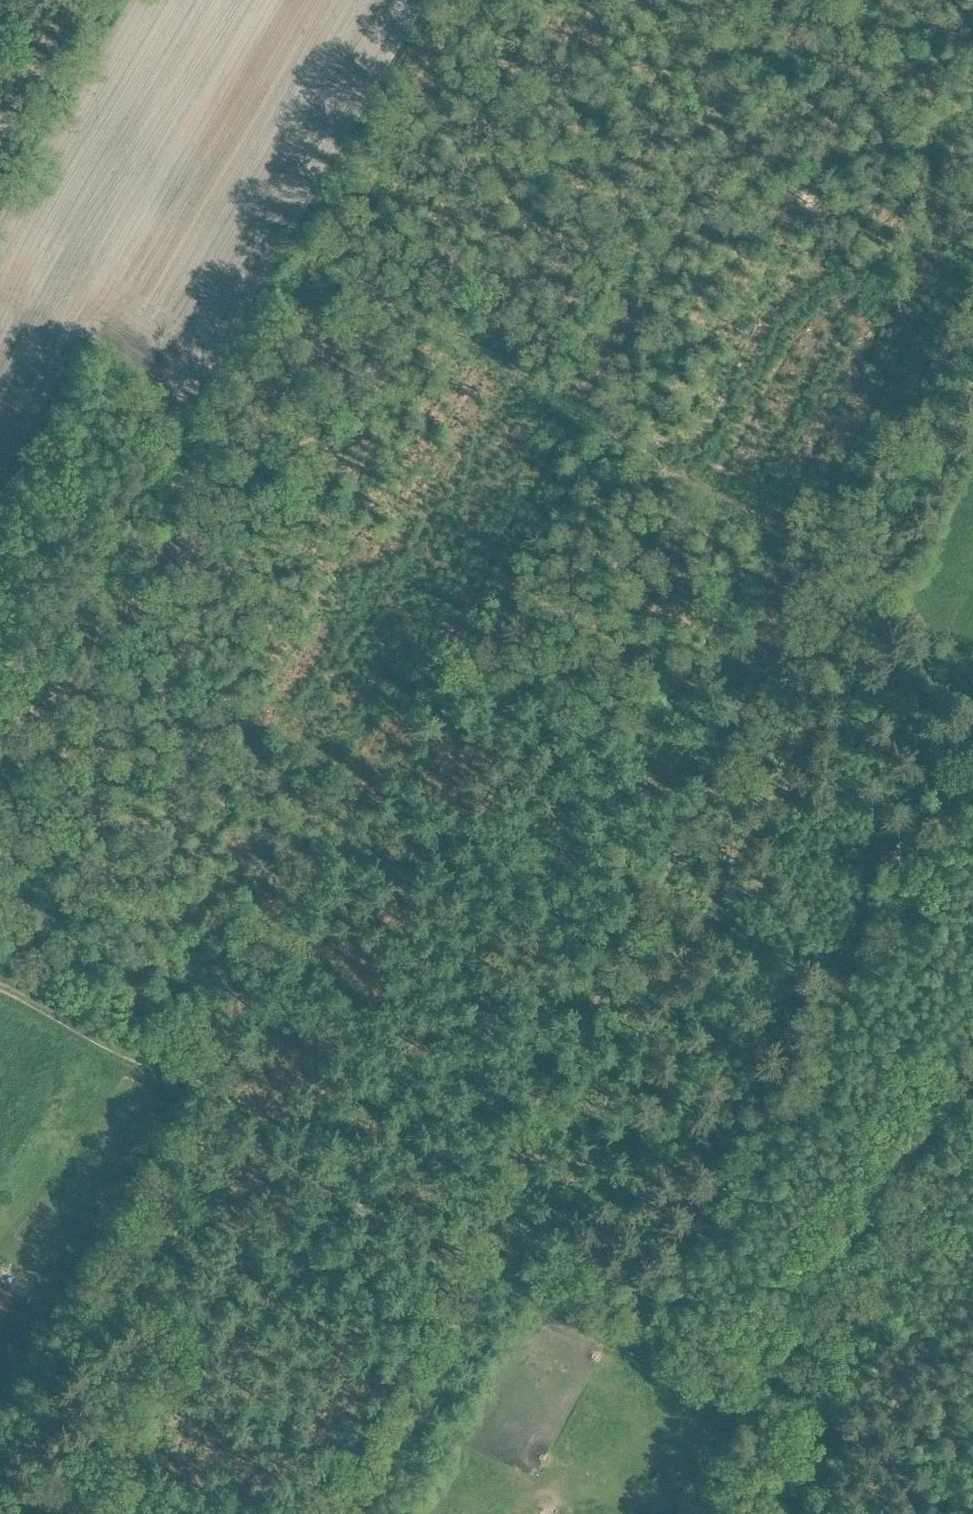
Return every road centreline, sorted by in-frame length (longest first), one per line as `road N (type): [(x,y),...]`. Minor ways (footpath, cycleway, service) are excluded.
road 1 (track): [(0,987),(123,1056),(211,1081),(364,1210),(526,1290),(767,1427)]
road 2 (track): [(972,1038),(722,1513)]

